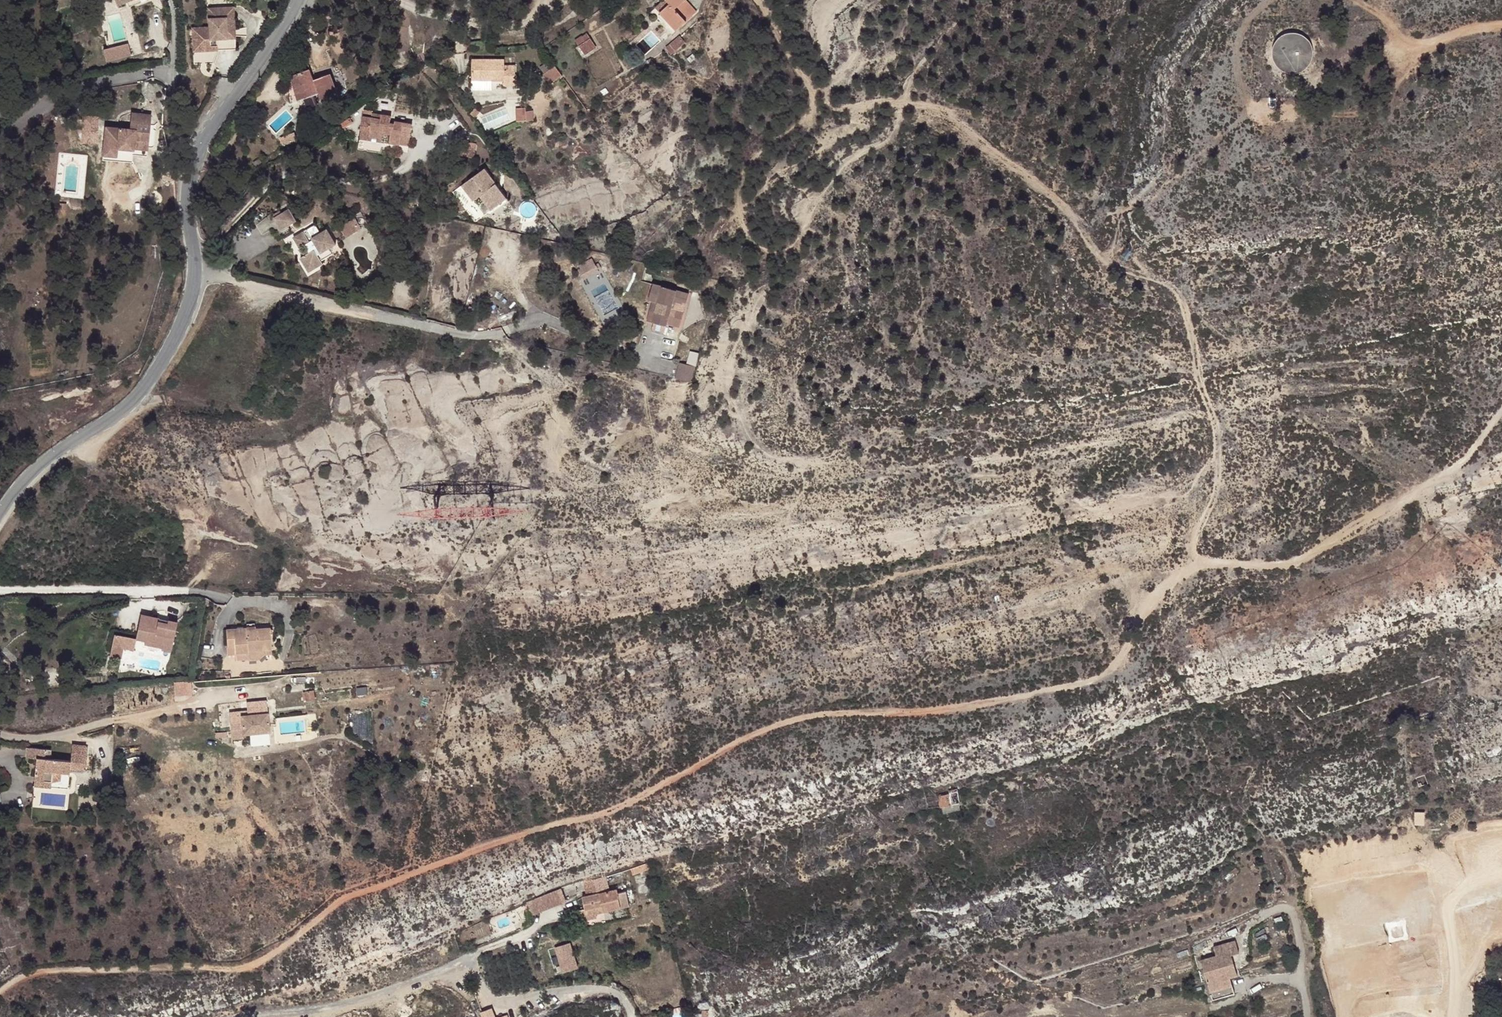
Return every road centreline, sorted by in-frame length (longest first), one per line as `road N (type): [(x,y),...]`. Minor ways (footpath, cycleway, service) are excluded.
road 1 (track): [(0,989),(17,979),(80,971),(161,973),(283,955),(334,913),(632,801),(759,733),(826,715),(1007,705),(1080,687),(1124,657),(1144,611),(1197,563)]
road 2 (track): [(882,103),(962,119),(1069,205),(1084,242),(1110,266),(1173,286),(1217,431),(1214,494),(1191,539),(1197,563)]
road 3 (tertiary): [(189,175),(198,263),(173,343),(146,387),(23,481),(0,517)]
road 4 (residential): [(252,1016),(272,1011),(311,1016),(459,970),(477,973),(492,999),(510,1004),(610,990),(635,1016)]
road 5 (track): [(1501,417),(1475,457),(1319,552),(1282,568),(1197,563)]
road 6 (track): [(1271,0),(1250,15),(1239,41),(1235,74),(1253,111),(1378,109),(1391,98),(1400,63)]
road 7 (track): [(1297,79),(1501,26)]
road 8 (tertiary): [(296,0),(199,144),(189,175)]
road 9 (residential): [(0,731),(31,738),(71,733),(193,703)]
road 10 (residential): [(189,175),(171,143),(174,0)]
road 11 (unclassified): [(393,0),(493,25),(563,0)]
road 12 (residential): [(0,590),(168,591)]

